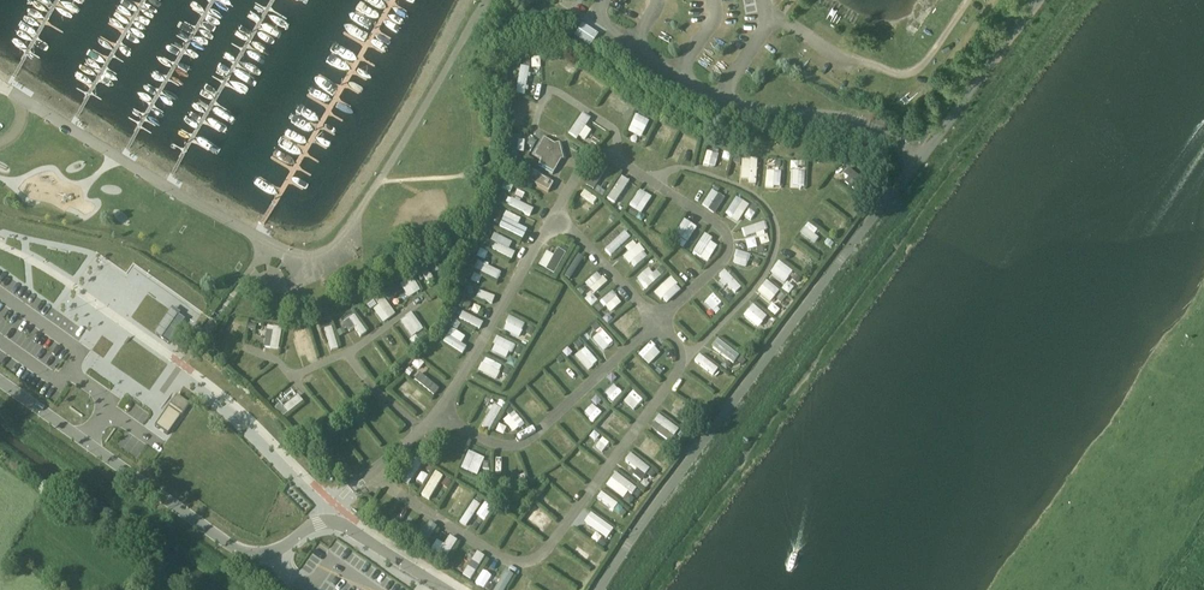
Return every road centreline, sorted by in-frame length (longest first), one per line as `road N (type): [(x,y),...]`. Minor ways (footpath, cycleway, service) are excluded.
road 1 (unclassified): [(601,589),(1034,0)]
road 2 (unclassified): [(440,589),(333,525),(269,557),(239,555),(0,385)]
road 3 (track): [(0,416),(240,589)]

